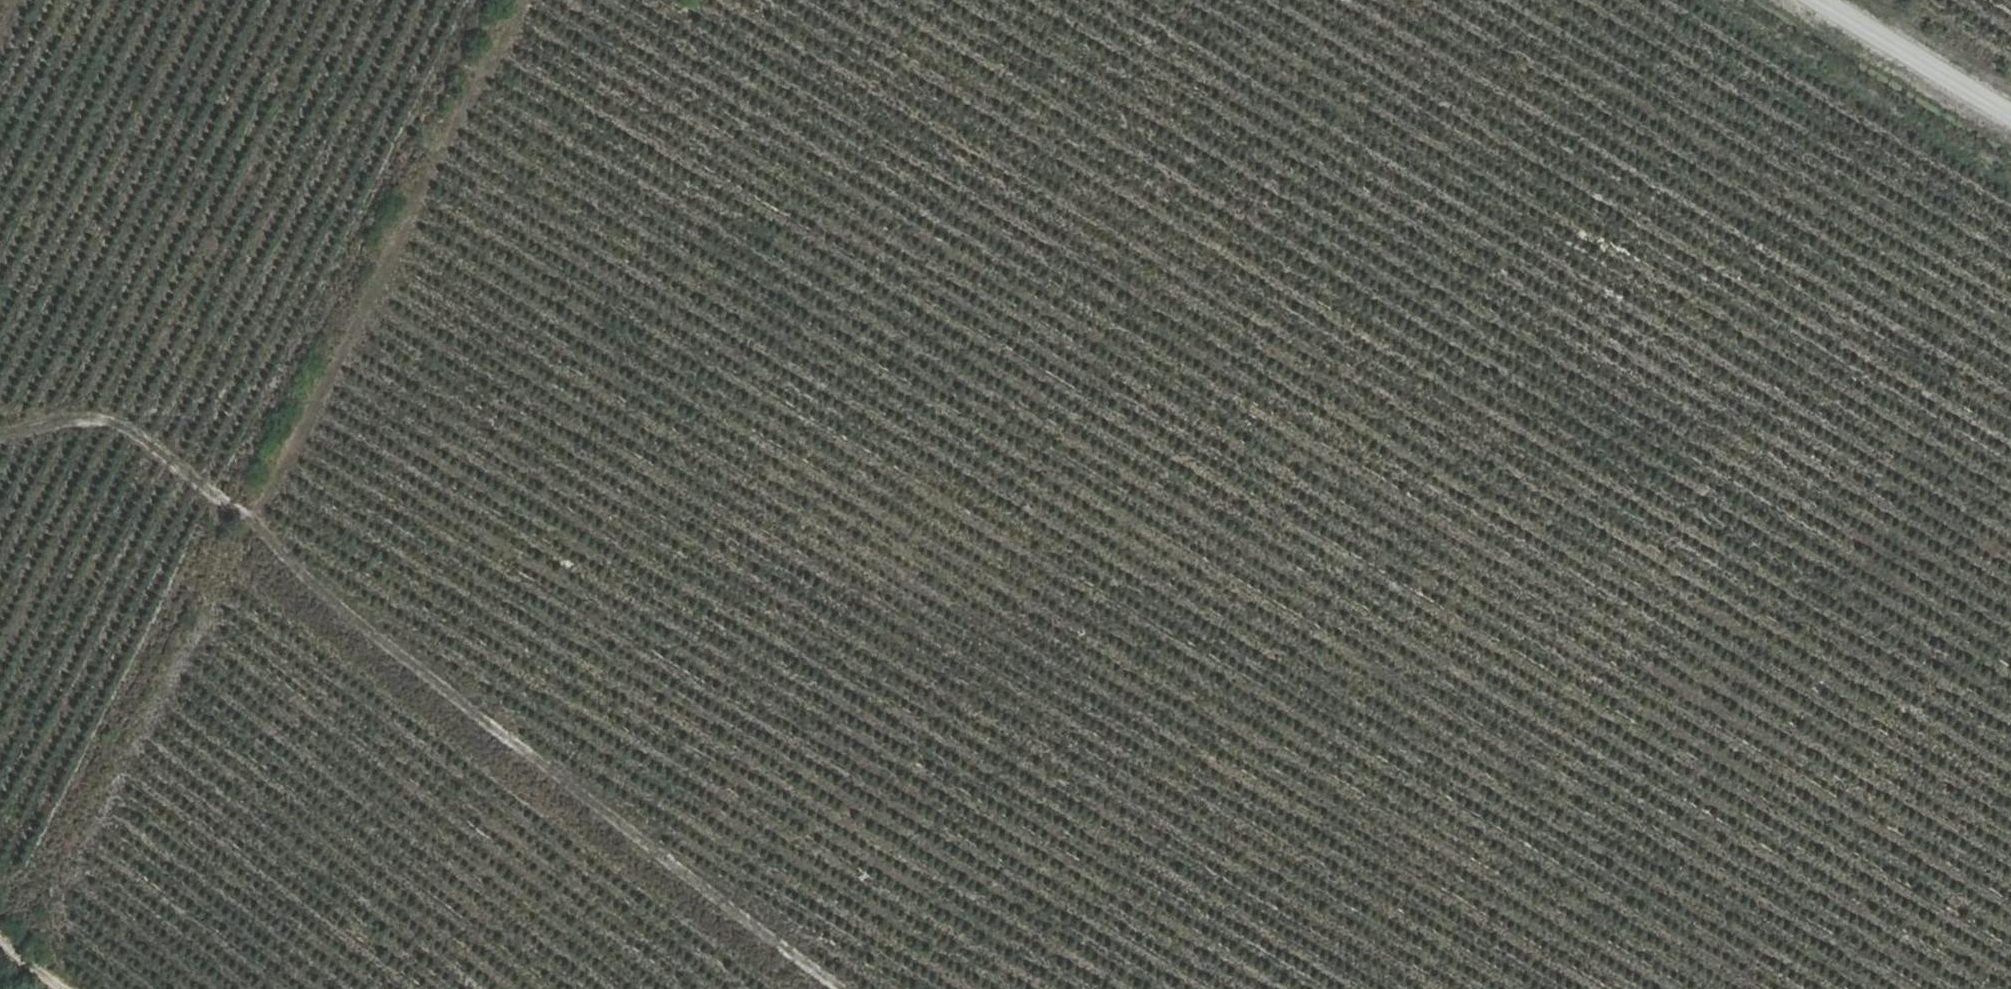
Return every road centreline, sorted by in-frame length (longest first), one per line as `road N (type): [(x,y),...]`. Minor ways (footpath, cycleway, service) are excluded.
road 1 (track): [(1850,0),(2010,96)]

